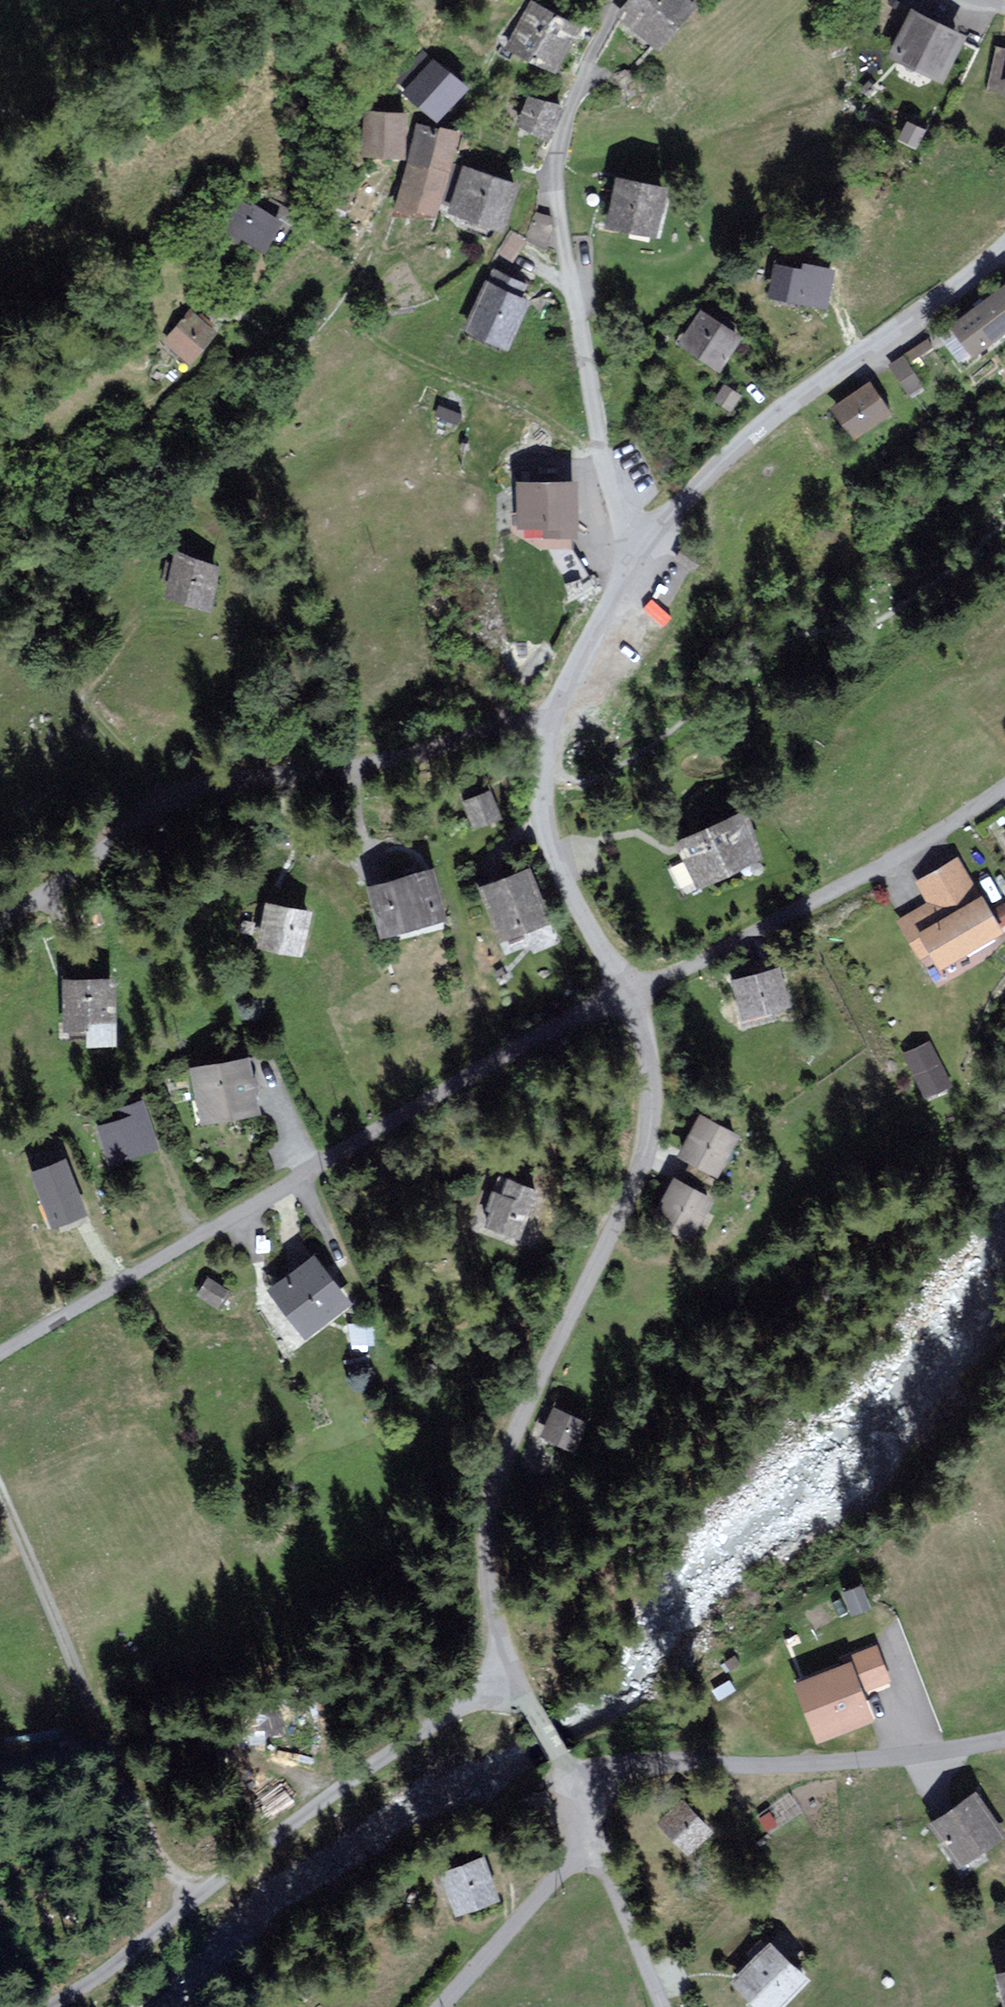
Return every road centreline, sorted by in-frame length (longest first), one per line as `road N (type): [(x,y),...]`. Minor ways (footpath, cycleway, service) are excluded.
road 1 (residential): [(526,1699),(504,1629),(498,1512),(523,1410),(635,1182),(654,1044),(634,993)]
road 2 (residential): [(634,993),(437,1097),(238,1223),(0,1355)]
road 3 (residential): [(0,913),(194,795),(341,769),(460,760),(563,707)]
road 4 (residential): [(623,0),(561,136),(559,189),(631,574)]
road 5 (unclassified): [(526,1699),(470,1700),(44,2006)]
road 6 (residential): [(631,574),(743,441),(836,364),(1004,254)]
road 7 (track): [(0,1482),(187,1910)]
road 8 (unclassified): [(1004,1740),(572,1783)]
road 9 (residential): [(1004,793),(941,838),(634,993)]
road 10 (residential): [(634,993),(578,902),(554,829),(551,768),(563,707)]
road 11 (residential): [(596,1848),(453,2006)]
road 12 (residential): [(656,2006),(596,1848)]
road 13 (residential): [(563,707),(631,574)]

